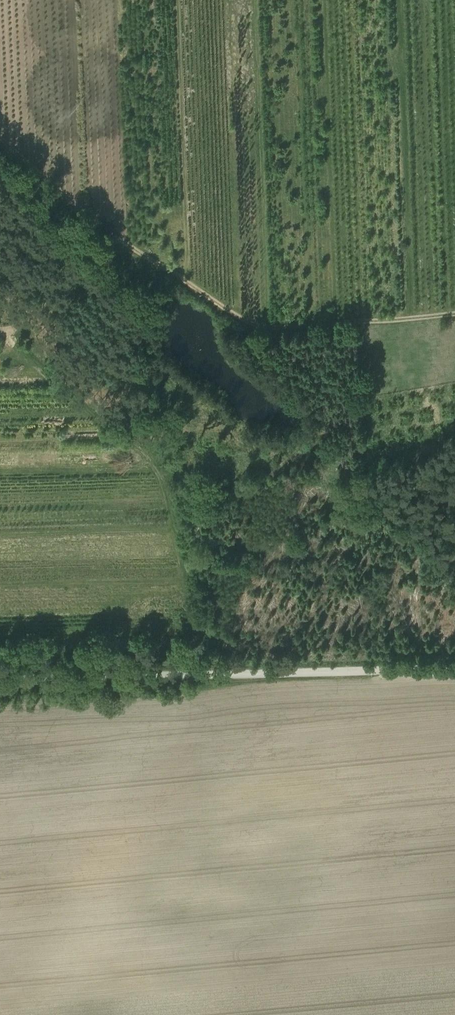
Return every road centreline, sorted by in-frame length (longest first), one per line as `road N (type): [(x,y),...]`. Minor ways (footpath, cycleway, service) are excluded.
road 1 (track): [(0,675),(454,665)]

